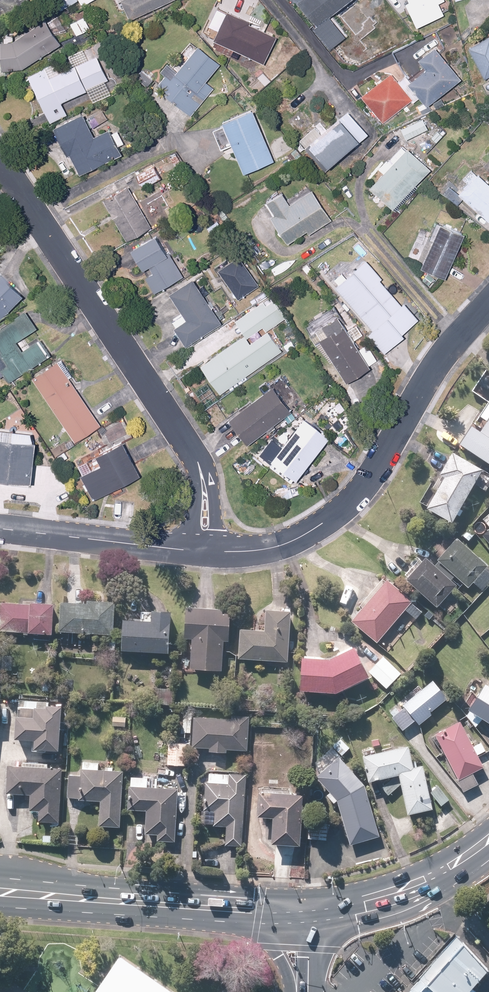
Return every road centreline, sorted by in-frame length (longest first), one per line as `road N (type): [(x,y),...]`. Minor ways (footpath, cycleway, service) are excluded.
road 1 (residential): [(198,551),(204,506),(189,449),(0,163)]
road 2 (residential): [(488,307),(435,370),(352,498),(274,548),(198,551)]
road 3 (primary): [(0,890),(259,912)]
road 4 (residential): [(0,529),(198,551)]
road 5 (primary): [(488,840),(409,892),(308,913)]

